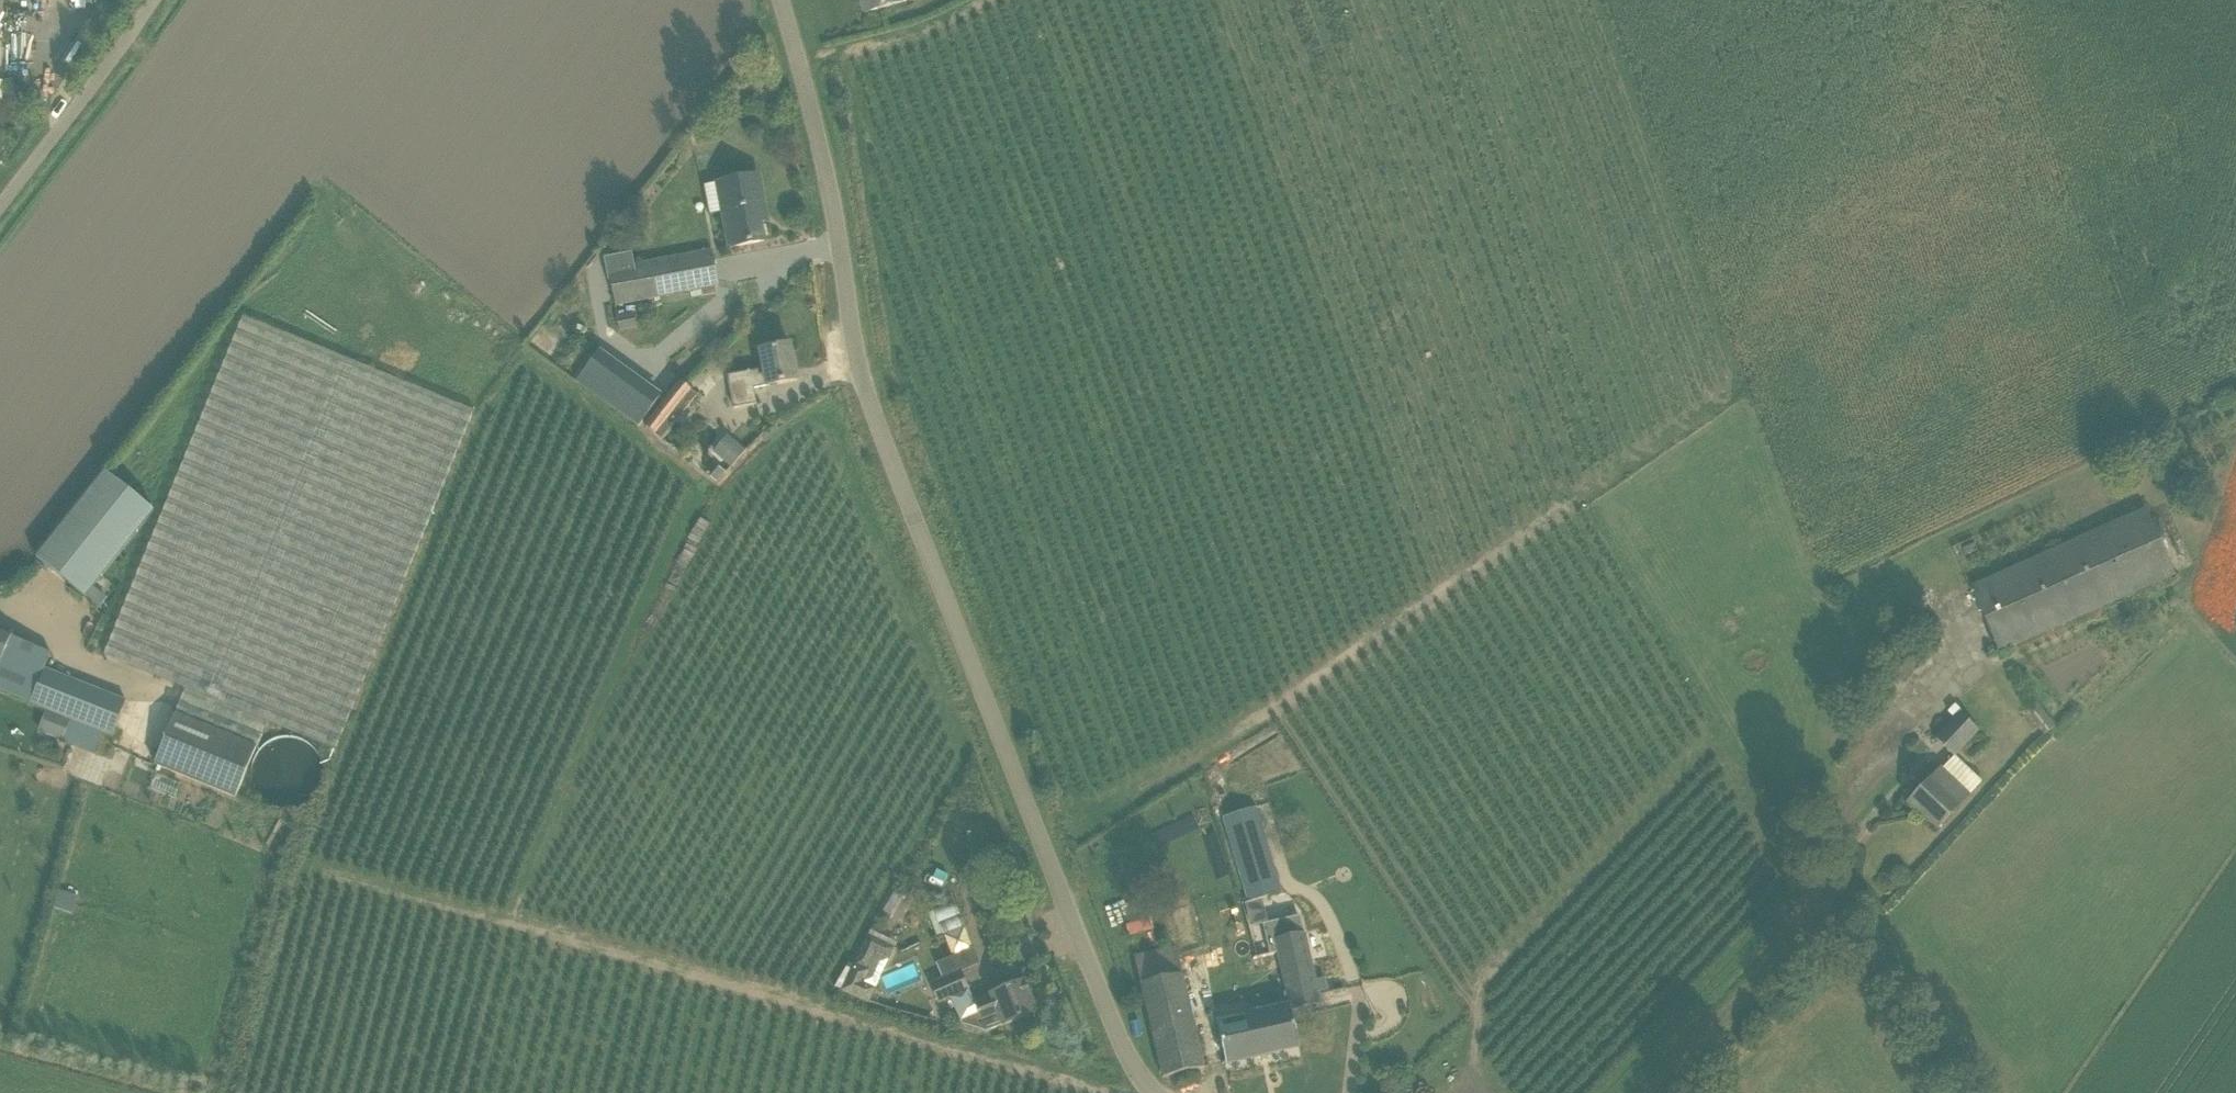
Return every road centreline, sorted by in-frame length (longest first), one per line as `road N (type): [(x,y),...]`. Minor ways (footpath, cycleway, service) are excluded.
road 1 (unclassified): [(1156,1092),(1119,1037),(869,408),(837,219),(780,0)]
road 2 (unclassified): [(0,206),(151,0)]

